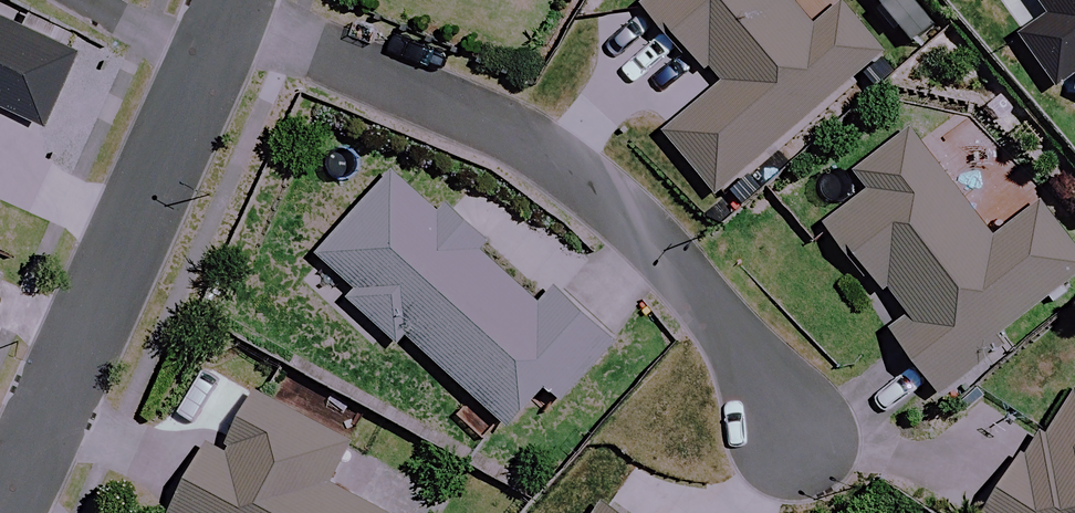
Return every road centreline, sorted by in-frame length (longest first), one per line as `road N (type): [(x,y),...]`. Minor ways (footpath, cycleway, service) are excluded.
road 1 (residential): [(235,12),(516,132),(609,194),(673,253),(792,438)]
road 2 (residential): [(8,512),(212,71)]
road 3 (residential): [(93,0),(212,71)]

